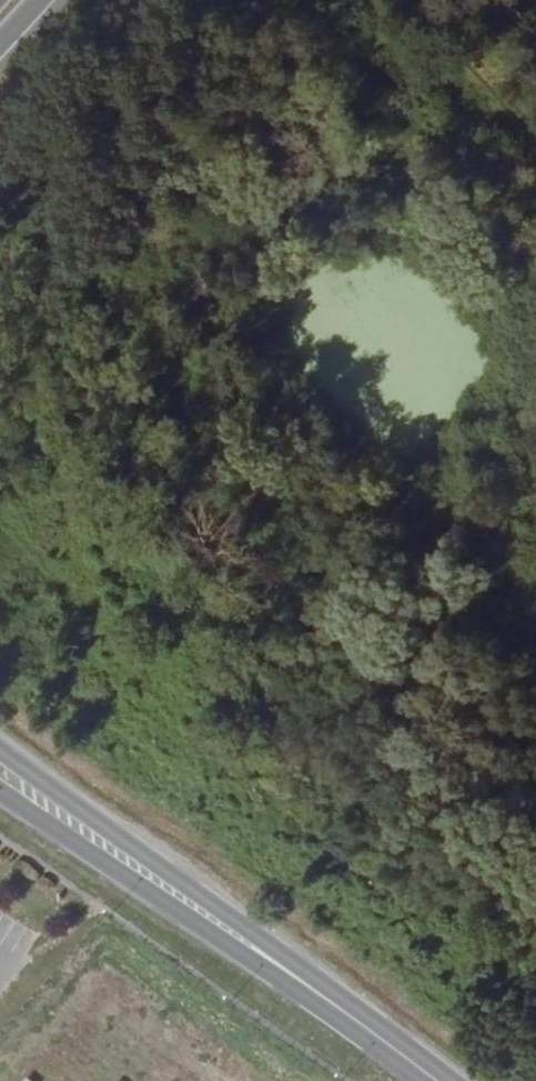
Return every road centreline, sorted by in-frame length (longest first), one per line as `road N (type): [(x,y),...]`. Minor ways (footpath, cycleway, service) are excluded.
road 1 (primary): [(435,1080),(155,880)]
road 2 (primary): [(155,880),(106,826),(0,747)]
road 3 (primary): [(0,794),(155,880)]

